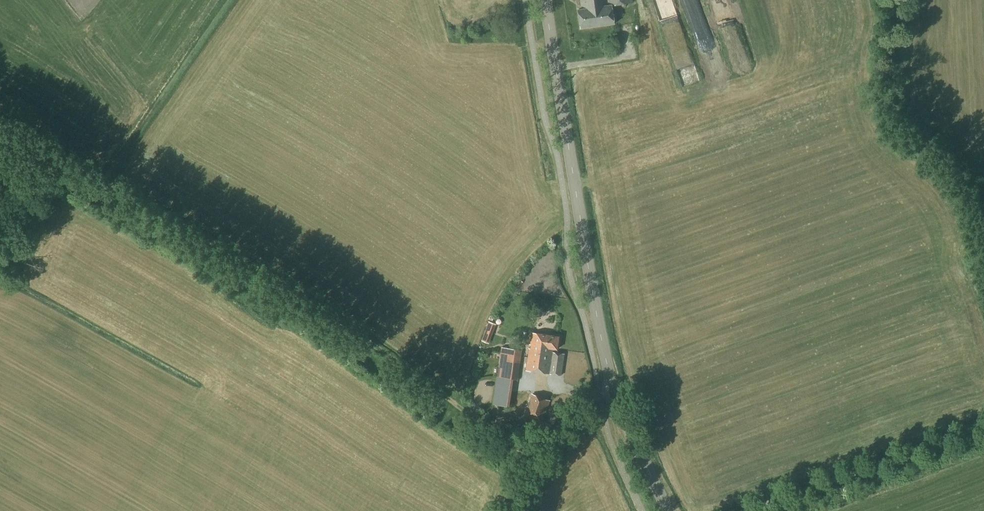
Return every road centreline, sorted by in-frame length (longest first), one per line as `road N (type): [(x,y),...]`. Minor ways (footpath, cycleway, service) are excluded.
road 1 (track): [(0,122),(272,279),(535,455)]
road 2 (tertiary): [(668,510),(615,391),(546,0)]
road 3 (unclassified): [(983,425),(750,510)]

